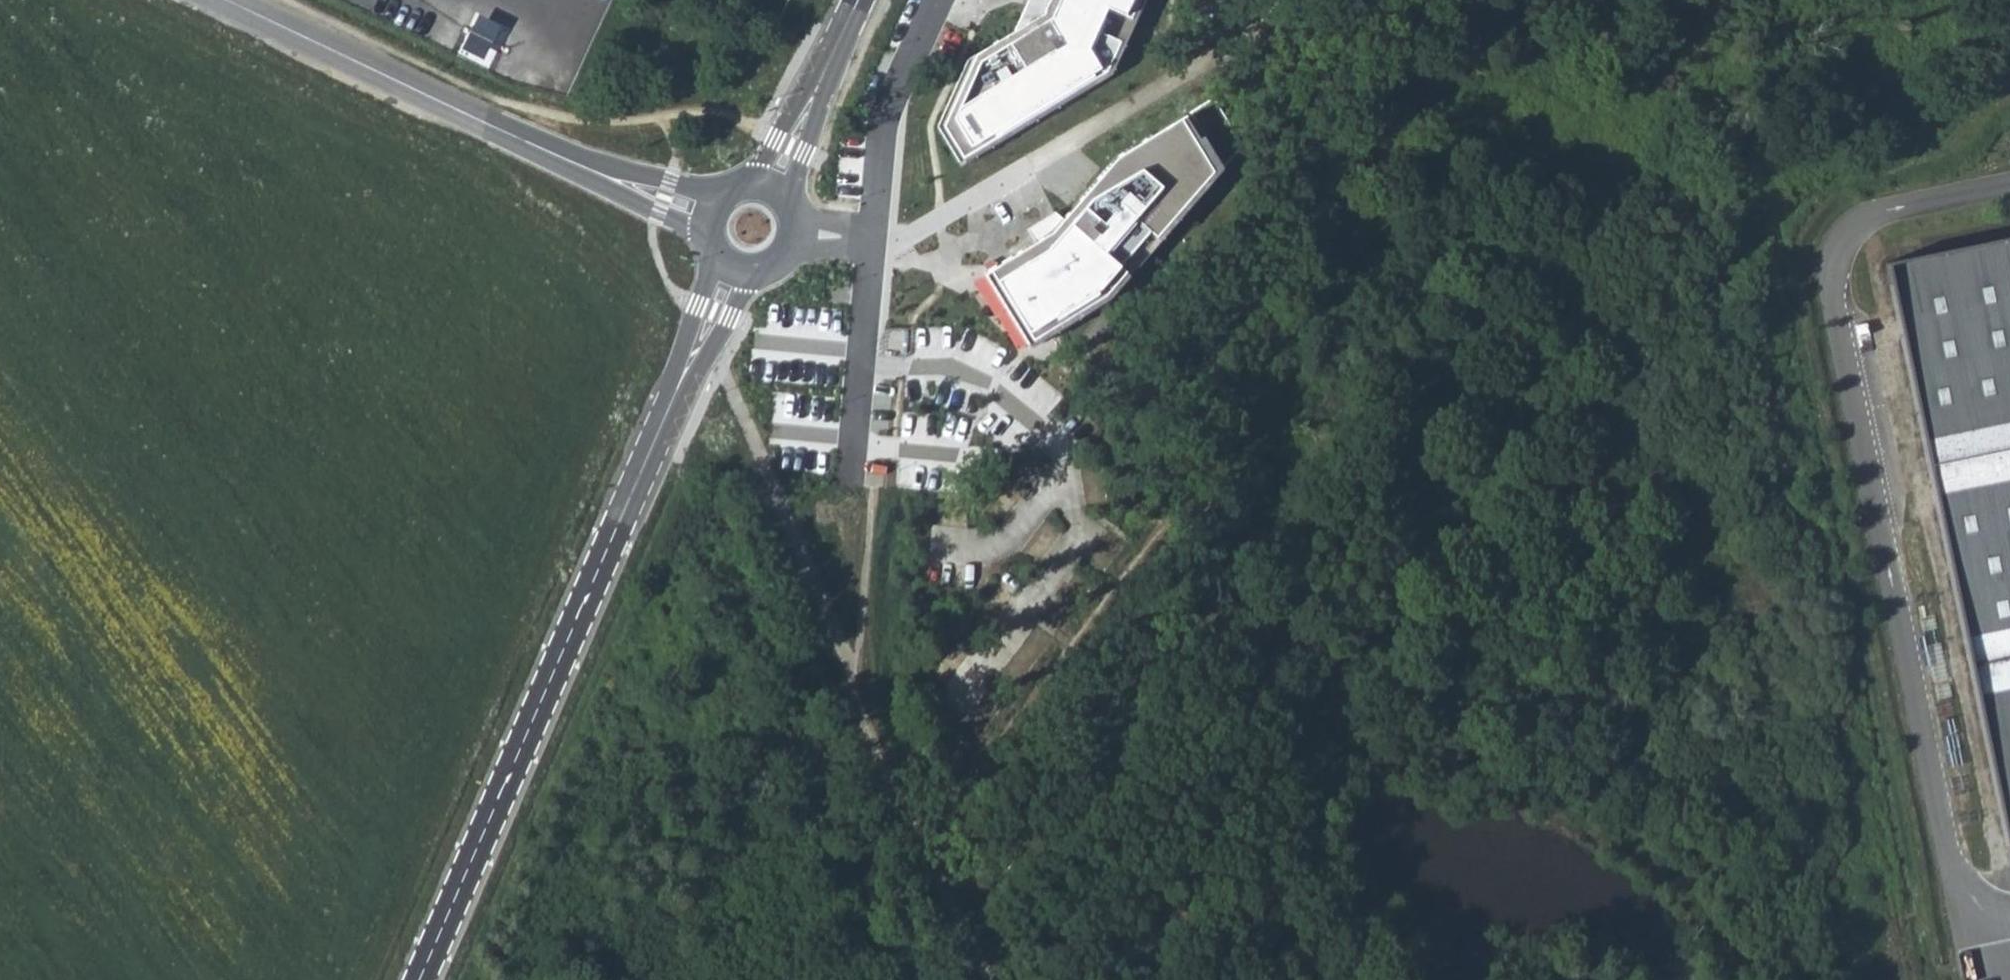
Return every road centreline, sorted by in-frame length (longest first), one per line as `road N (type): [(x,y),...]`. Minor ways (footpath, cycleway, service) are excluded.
road 1 (residential): [(2009,917),(1984,922),(1968,912),(1831,276),(1840,242),(1863,219),(2009,189)]
road 2 (secondary): [(687,371),(419,979)]
road 3 (unclassified): [(226,0),(620,182)]
road 4 (secondary): [(741,285),(781,278),(808,248),(811,219),(794,184)]

